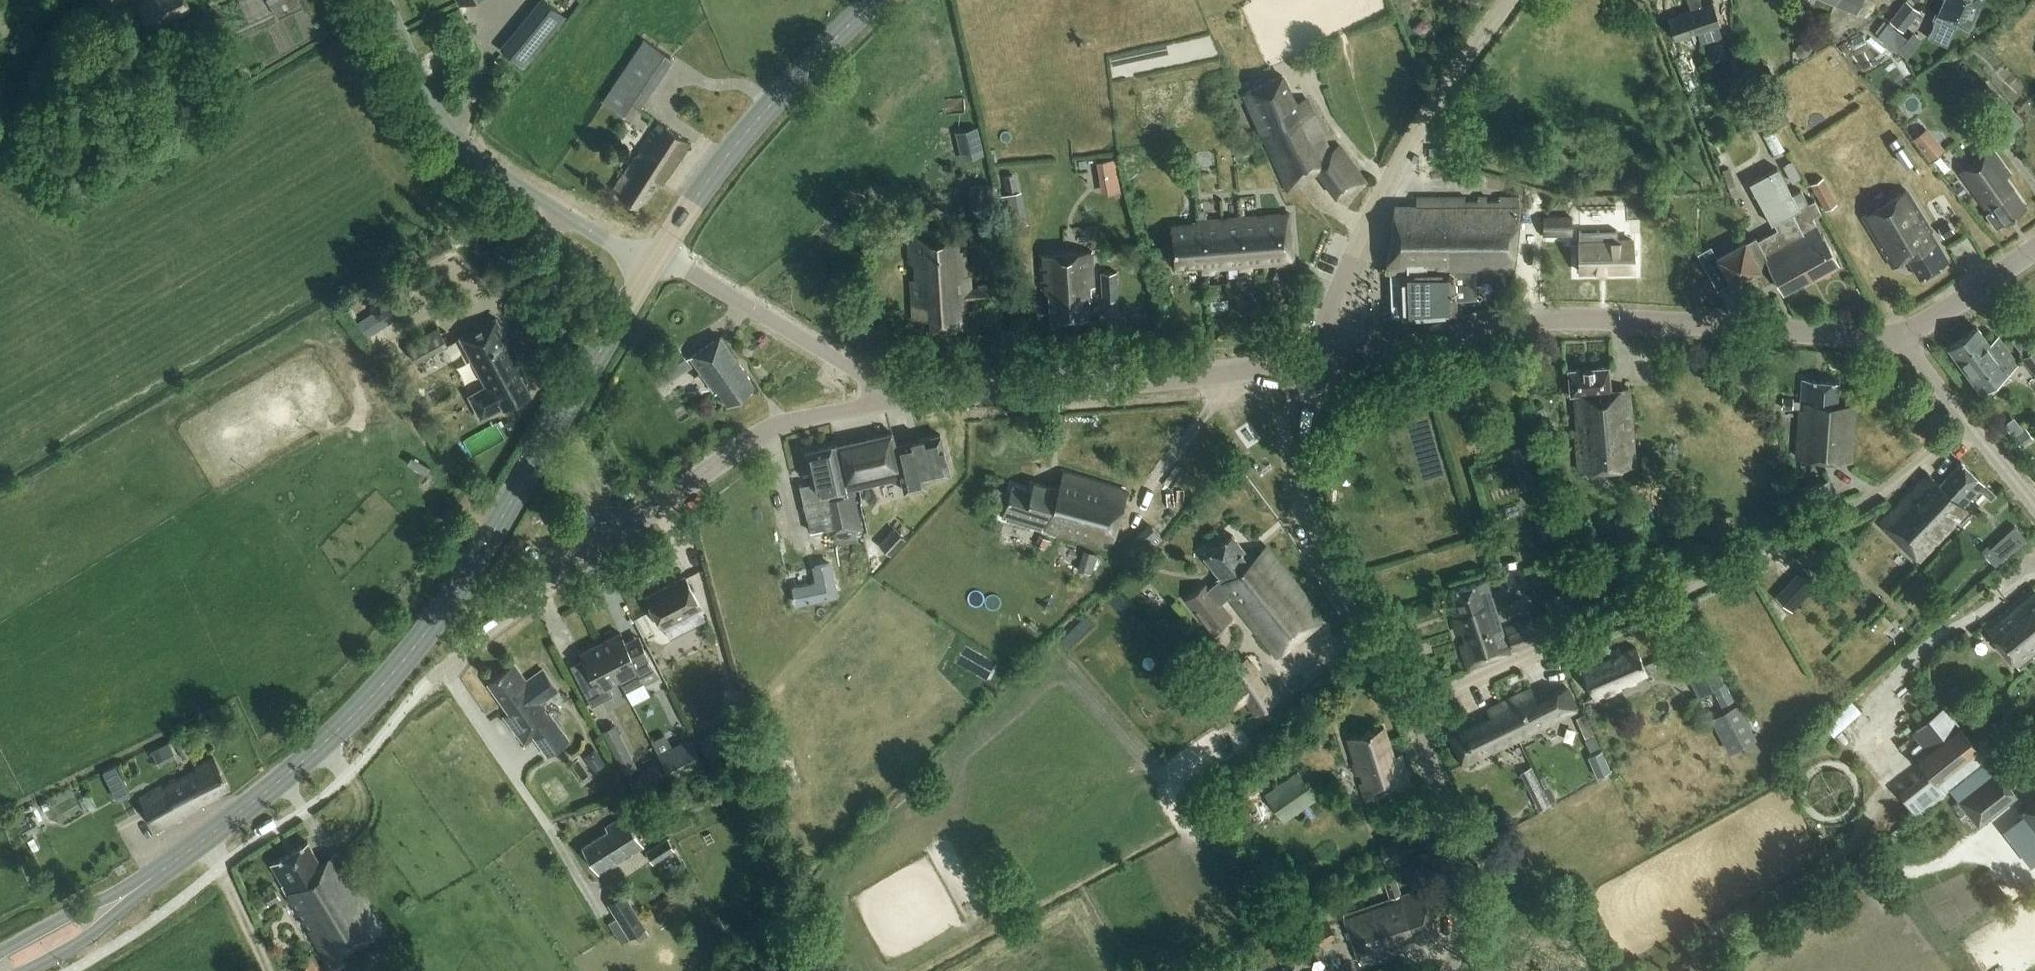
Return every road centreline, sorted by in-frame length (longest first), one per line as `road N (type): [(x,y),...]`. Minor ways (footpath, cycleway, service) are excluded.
road 1 (secondary): [(139,888),(276,785),(402,663),(500,521),(656,259)]
road 2 (residential): [(1412,710),(1815,529),(1891,485),(1967,424)]
road 3 (unclassified): [(1316,359),(1518,322),(1896,337)]
road 4 (unclassified): [(428,681),(745,445),(807,417),(889,400)]
road 5 (unclassified): [(889,400),(1316,359)]
road 6 (unclassified): [(1316,359),(1328,308),(1363,232),(1509,0)]
road 7 (unclassified): [(656,259),(605,240),(458,137),(435,108),(387,0)]
road 8 (unclassified): [(1412,710),(1311,514),(1298,425),(1316,359)]
road 9 (secondary): [(656,259),(754,123),(877,0)]
road 10 (unclassified): [(889,400),(856,370),(701,278),(656,259)]
road 11 (unclassified): [(1449,970),(1462,928),(1462,869),(1412,710)]
road 12 (unclassified): [(1896,337),(2034,250)]
road 13 (secondary): [(139,888),(0,952)]
road 14 (secondary): [(27,970),(88,938),(139,888)]

